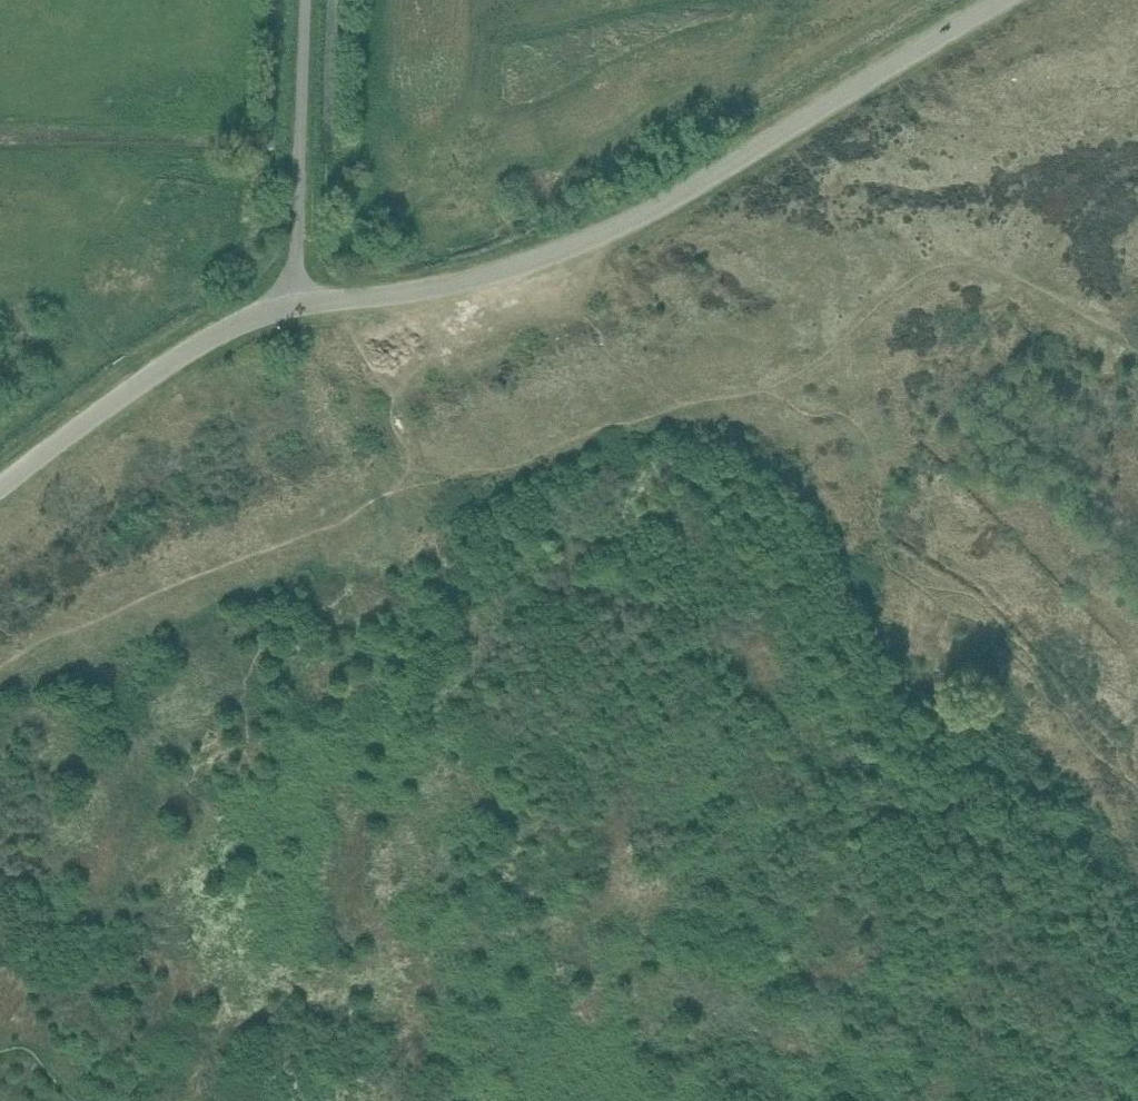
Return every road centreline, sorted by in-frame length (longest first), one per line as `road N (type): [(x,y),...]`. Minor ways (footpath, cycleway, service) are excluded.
road 1 (unclassified): [(0,495),(242,321),(295,304),(469,280),(632,224),(1006,0)]

